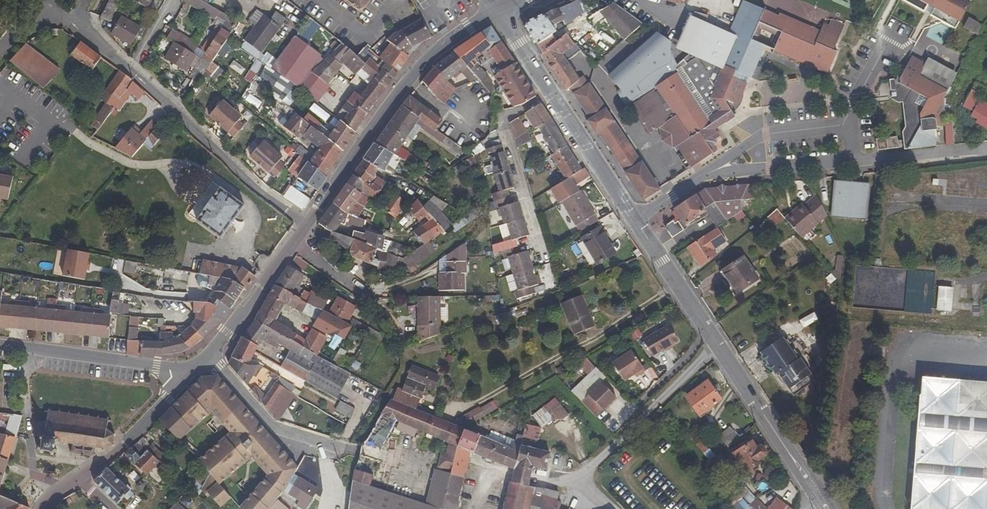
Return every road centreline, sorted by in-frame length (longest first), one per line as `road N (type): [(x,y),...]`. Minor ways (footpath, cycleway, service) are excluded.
road 1 (tertiary): [(633,219),(813,492)]
road 2 (residential): [(306,224),(73,24)]
road 3 (tertiary): [(306,224),(426,61),(496,10)]
road 4 (tertiary): [(496,10),(633,219)]
road 5 (tertiary): [(41,508),(120,449),(192,371)]
road 6 (unclassified): [(192,371),(0,343)]
road 7 (unclassified): [(854,125),(772,130),(703,175)]
road 8 (tertiary): [(192,371),(292,243)]
road 9 (unclassified): [(703,175),(859,161)]
road 10 (residential): [(859,161),(986,148)]

